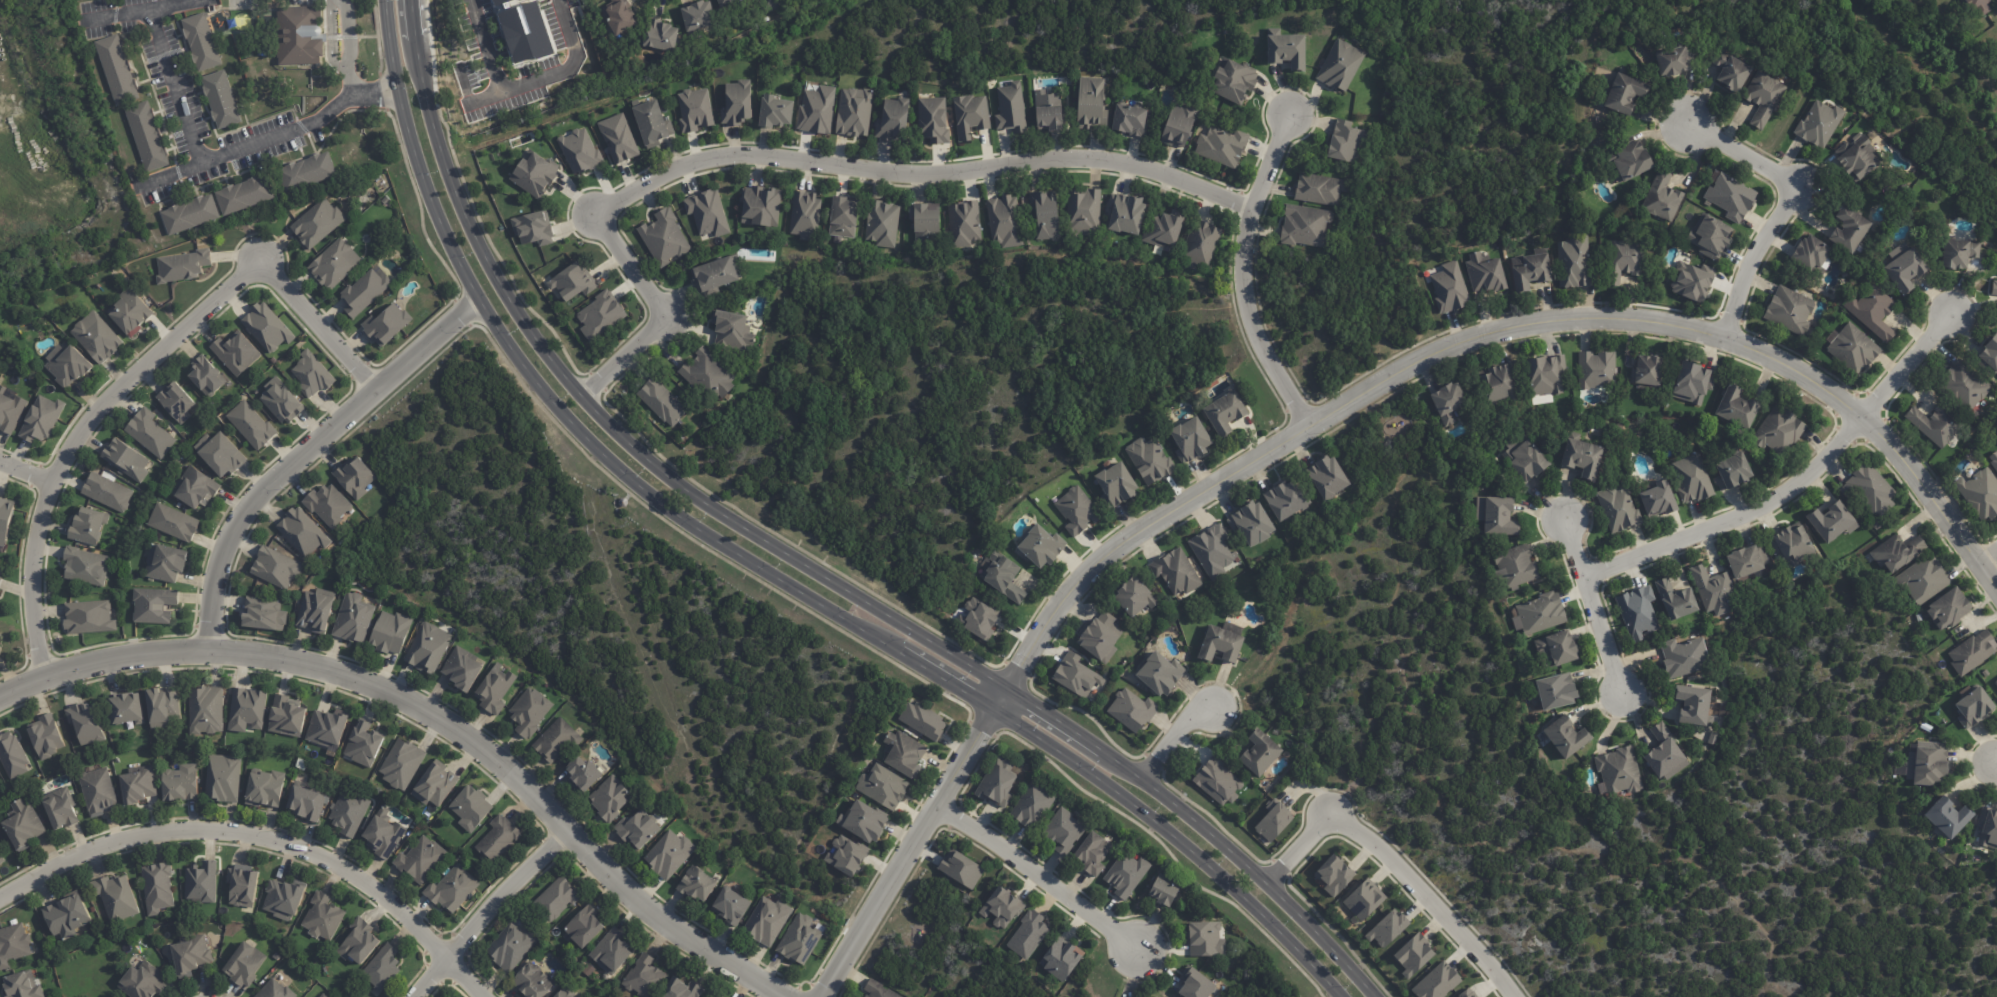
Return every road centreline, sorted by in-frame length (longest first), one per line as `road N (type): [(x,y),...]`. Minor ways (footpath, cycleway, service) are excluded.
road 1 (secondary): [(1377,996),(1274,881),(1212,829),(651,459),(576,389),(505,289),(477,234),(443,149),(416,0)]
road 2 (secondary): [(387,0),(392,74),(417,164),(479,302),(551,400),(638,483),(1134,803),(1343,996)]
road 3 (residential): [(994,713),(1068,596),(1106,560),(1306,425),(1455,343),(1542,318),(1608,311),(1728,337),(1795,365),(1865,416),(1996,583)]
road 4 (residential): [(1247,211),(1158,174),(1092,161),(964,176),(890,175),(734,153),(624,197),(595,224),(672,317),(576,389)]
road 5 (residential): [(0,698),(123,659),(211,653),(333,675),(431,711),(666,923),(784,996)]
road 6 (residential): [(376,391),(263,262),(111,396),(51,485),(31,574),(41,679)]
road 7 (residential): [(484,996),(400,913),(284,847),(164,835),(108,847),(0,902)]
road 8 (residential): [(1587,579),(1779,501),(1824,466),(1958,313)]
road 9 (residential): [(211,653),(226,549),(261,493),(479,302)]
road 10 (residential): [(1306,425),(1251,325),(1241,246),(1247,211),(1296,109)]
road 11 (residential): [(994,713),(822,996)]
road 12 (residential): [(1497,996),(1376,854),(1333,820),(1274,881)]
road 13 (residential): [(939,809),(1146,962)]
road 14 (residential): [(565,832),(415,996)]
road 15 (residential): [(1568,523),(1624,696)]
road 16 (residential): [(1728,337),(1744,273),(1792,184)]
road 17 (residential): [(1792,184),(1686,124)]

